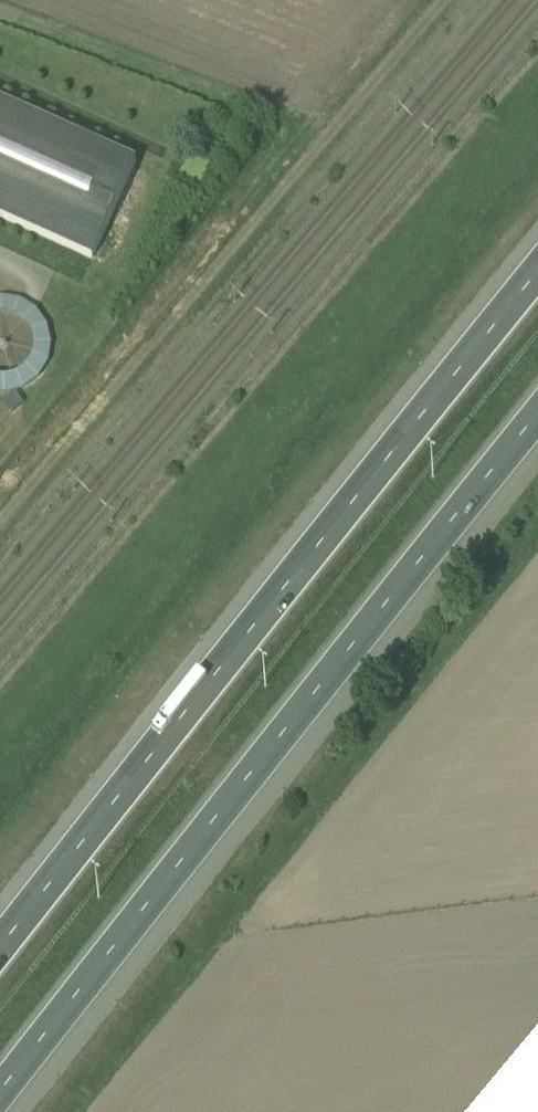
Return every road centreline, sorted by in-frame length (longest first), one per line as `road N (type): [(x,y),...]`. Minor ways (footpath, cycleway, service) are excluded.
road 1 (motorway): [(0,1095),(537,417)]
road 2 (motorway): [(537,271),(0,947)]

